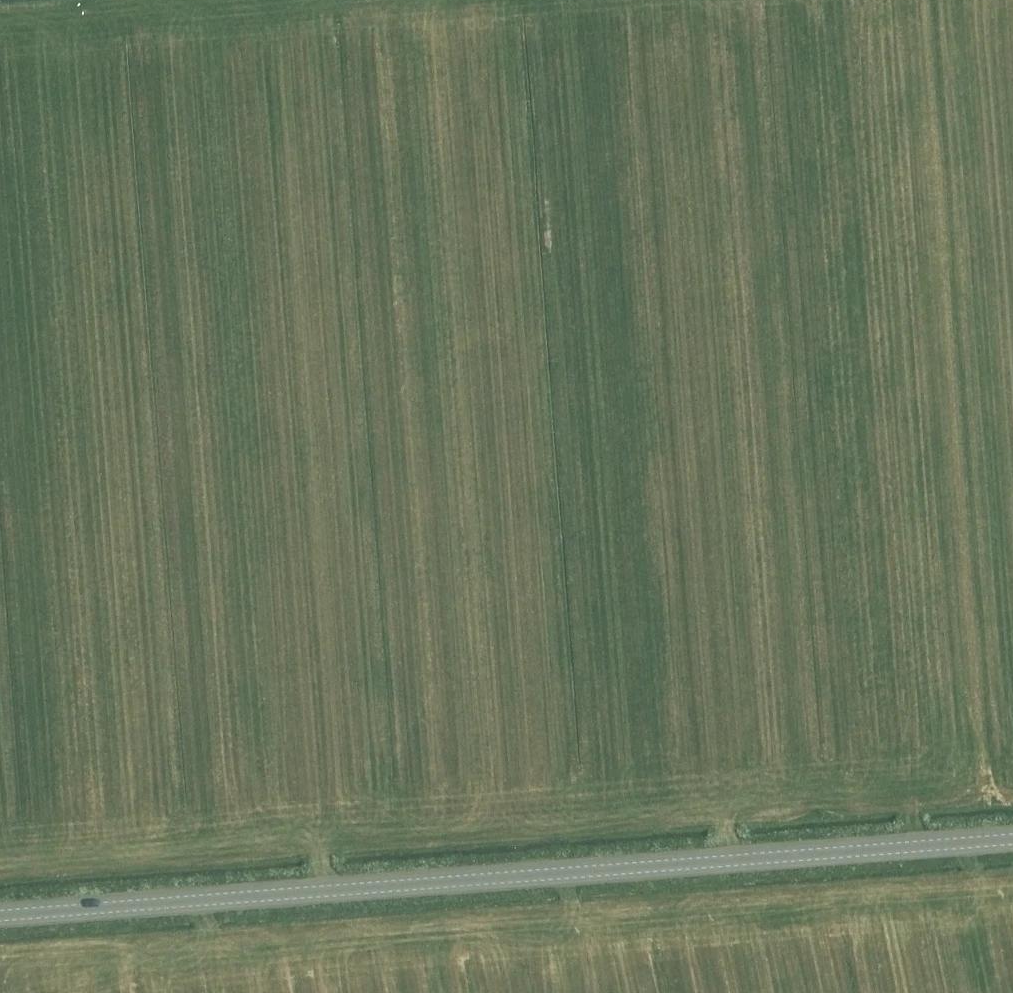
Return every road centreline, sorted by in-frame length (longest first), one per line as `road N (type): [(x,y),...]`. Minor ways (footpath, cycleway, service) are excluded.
road 1 (tertiary): [(0,911),(1012,836)]

